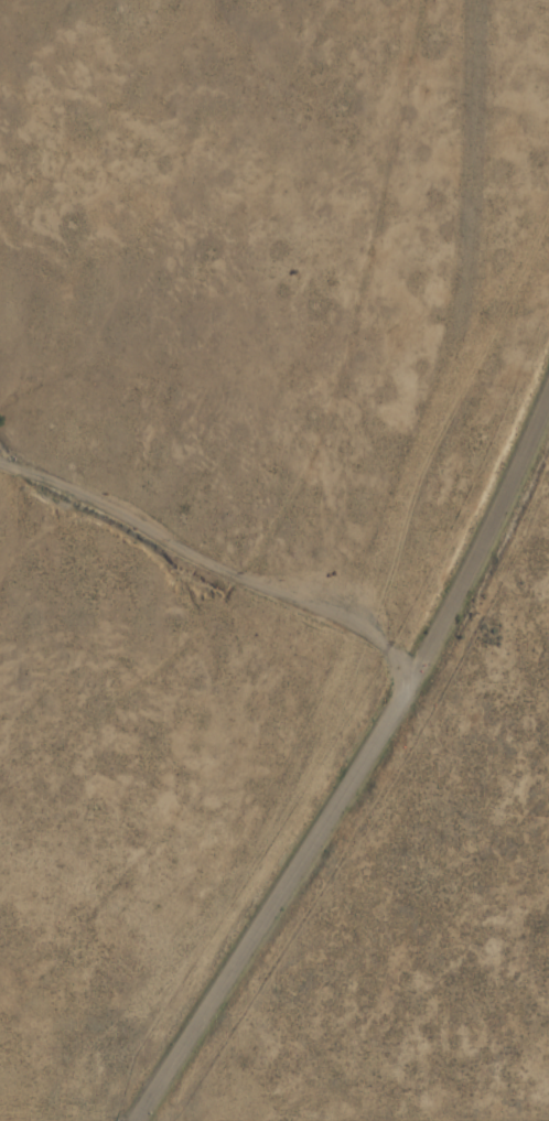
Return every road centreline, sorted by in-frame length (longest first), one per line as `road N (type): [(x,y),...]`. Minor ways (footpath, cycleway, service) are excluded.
road 1 (residential): [(140,1120),(418,680),(548,407)]

